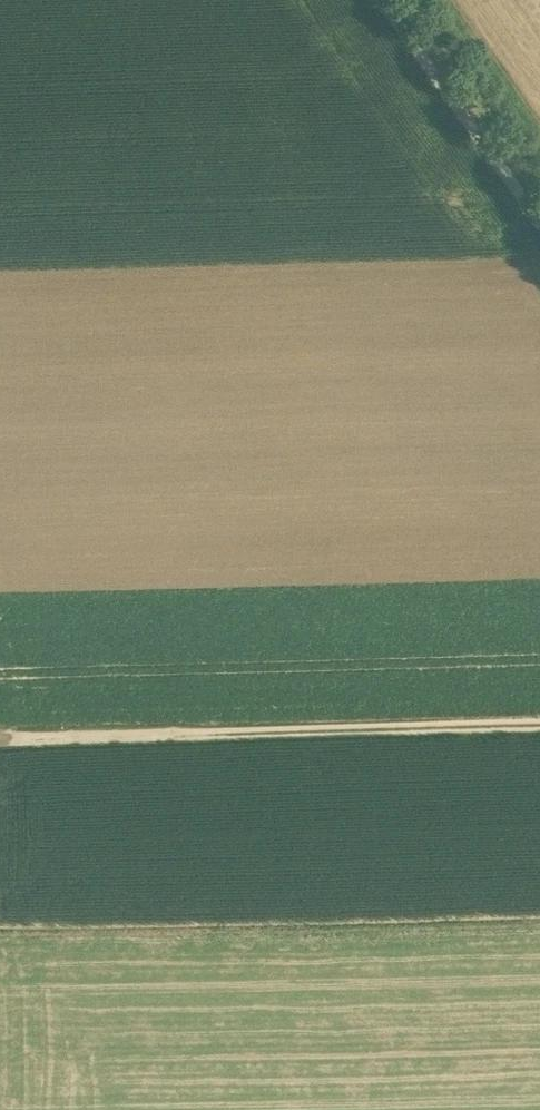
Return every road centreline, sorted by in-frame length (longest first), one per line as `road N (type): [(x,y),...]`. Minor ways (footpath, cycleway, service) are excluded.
road 1 (track): [(0,757),(539,744)]
road 2 (track): [(387,0),(539,214)]
road 3 (track): [(539,119),(454,0)]

